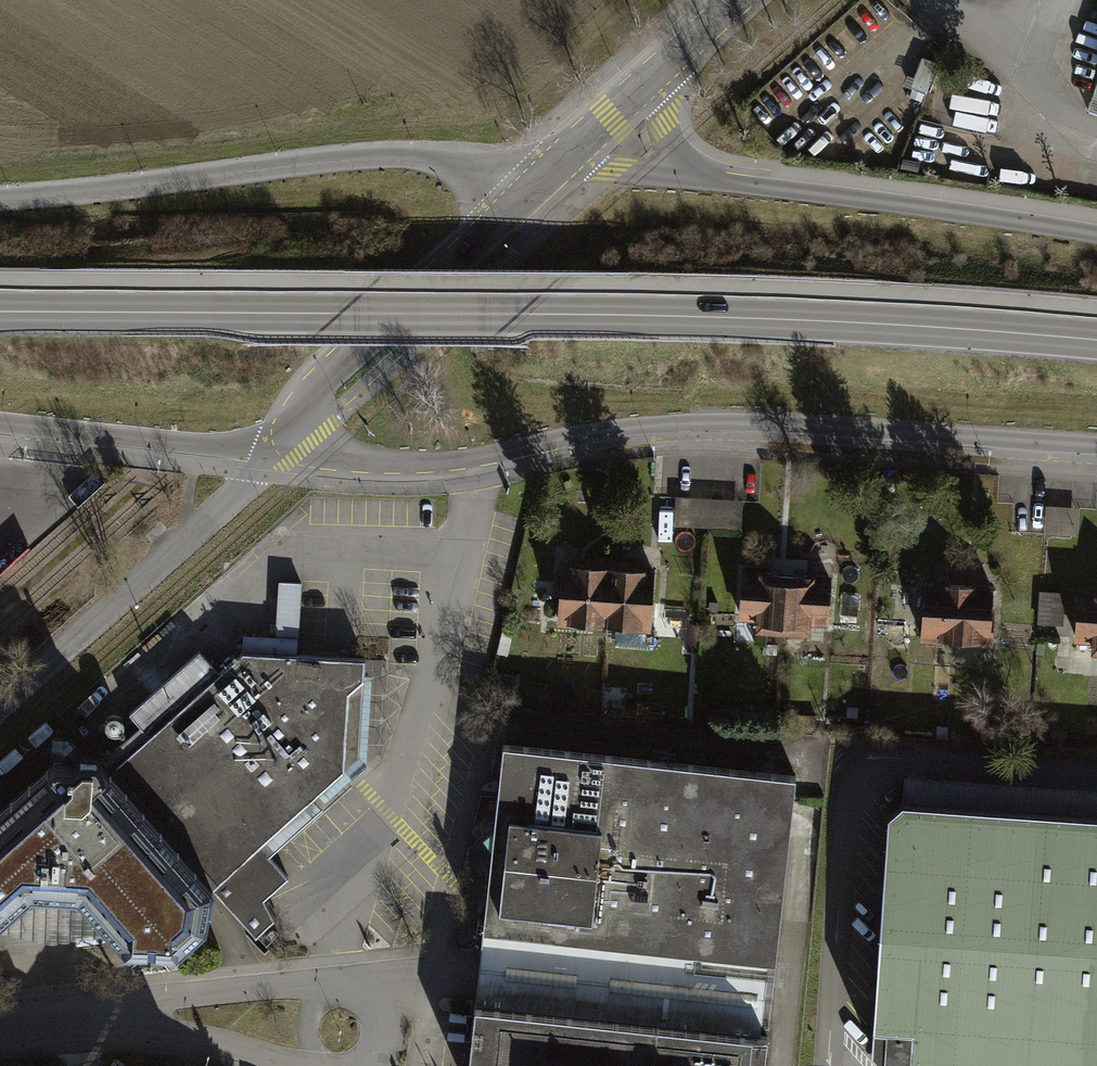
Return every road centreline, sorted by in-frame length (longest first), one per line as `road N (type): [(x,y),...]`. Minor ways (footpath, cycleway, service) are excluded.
road 1 (primary): [(1096,339),(524,302),(0,305)]
road 2 (tertiary): [(290,441),(369,464),(415,466),(704,422),(1096,447)]
road 3 (tertiary): [(559,163),(497,168),(398,153),(0,199)]
road 4 (unclassified): [(0,712),(250,492),(290,441)]
road 5 (tertiary): [(1096,236),(707,184)]
road 6 (unclassified): [(290,441),(302,408),(327,377),(559,163)]
road 7 (tertiary): [(0,422),(248,447),(290,441)]
road 8 (unclassified): [(328,985),(176,997),(107,1019)]
road 9 (unclassified): [(107,1019),(303,1065)]
road 10 (tertiary): [(707,184),(559,163)]
road 11 (unclassified): [(559,163),(661,67)]
road 12 (unclassified): [(707,184),(667,151),(661,67)]
road 13 (unclassified): [(370,1065),(386,1038),(382,1007),(369,994),(328,985)]

